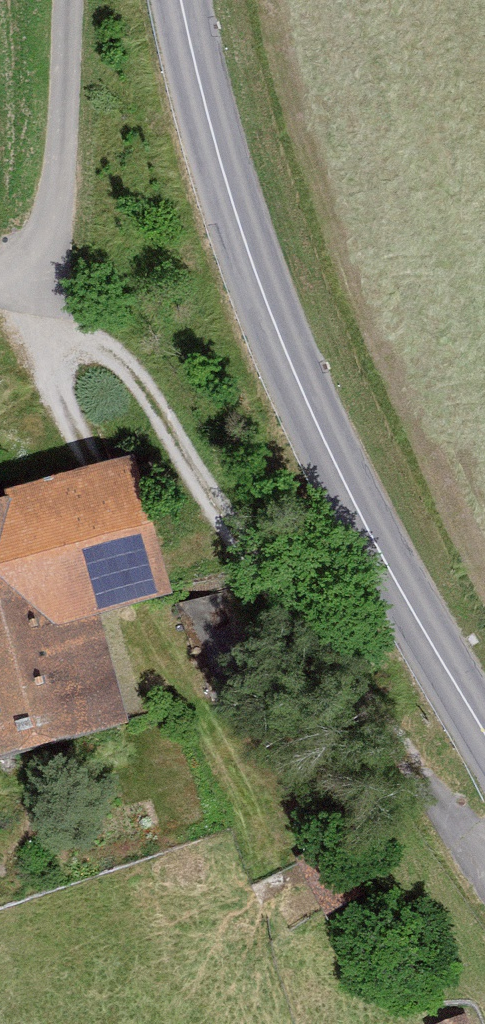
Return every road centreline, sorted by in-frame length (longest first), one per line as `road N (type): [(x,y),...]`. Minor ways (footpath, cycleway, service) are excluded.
road 1 (secondary): [(179,0),(275,321),(367,531),(484,727)]
road 2 (track): [(484,855),(224,542),(126,349),(50,308),(0,293)]

